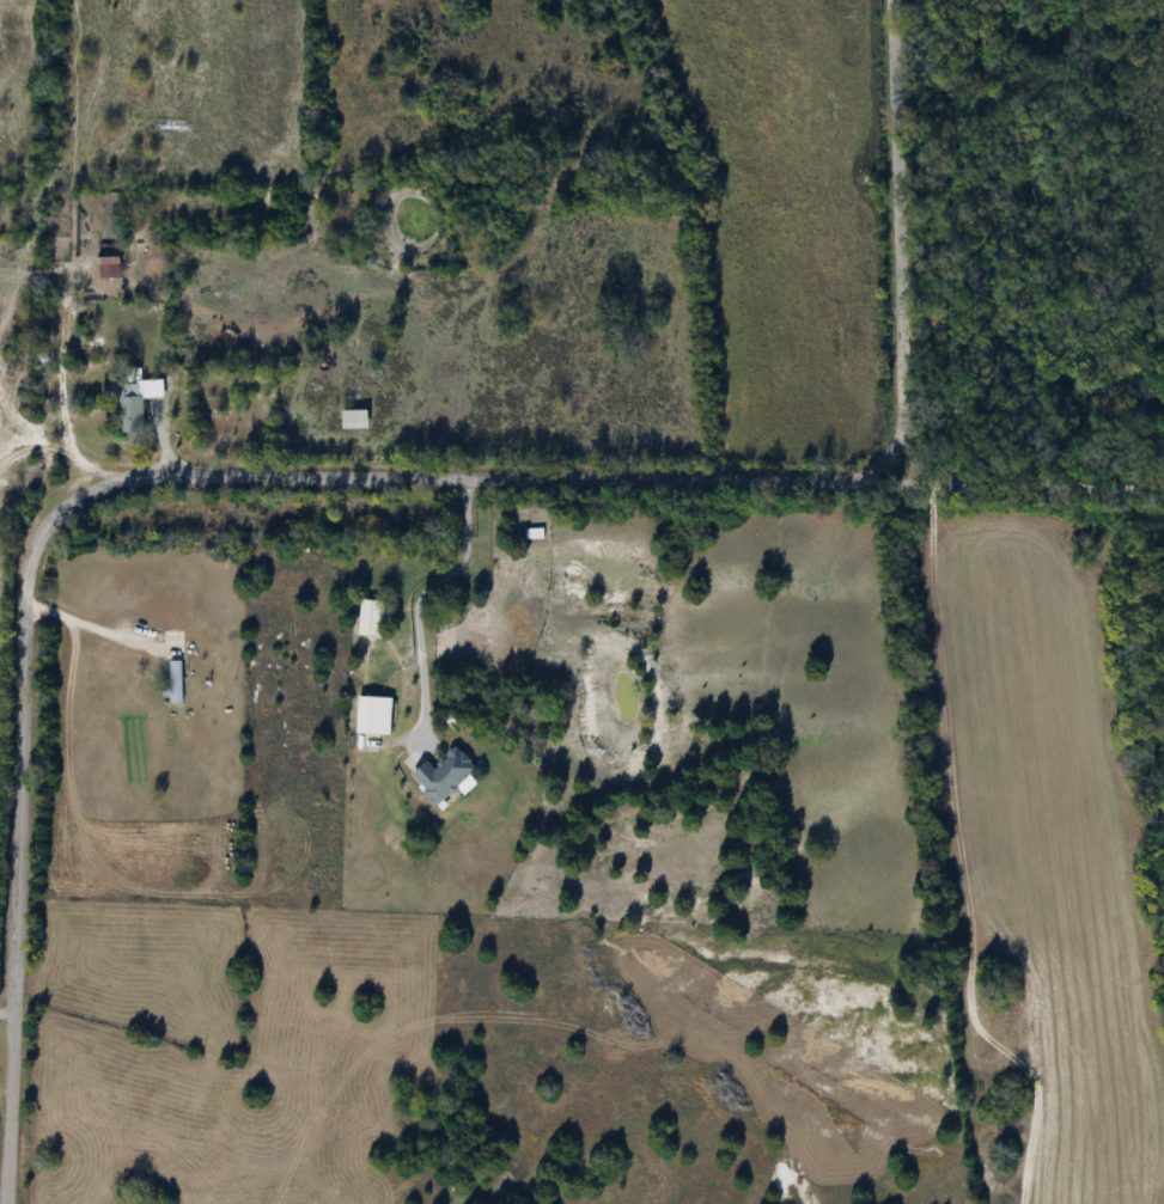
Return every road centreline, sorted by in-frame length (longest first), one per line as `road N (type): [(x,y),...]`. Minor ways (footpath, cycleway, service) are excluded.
road 1 (residential): [(6,1203),(22,599),(31,548),(49,519),(123,478),(185,473),(908,483)]
road 2 (residential): [(908,483),(890,0)]
road 3 (residential): [(1163,483),(908,483)]

